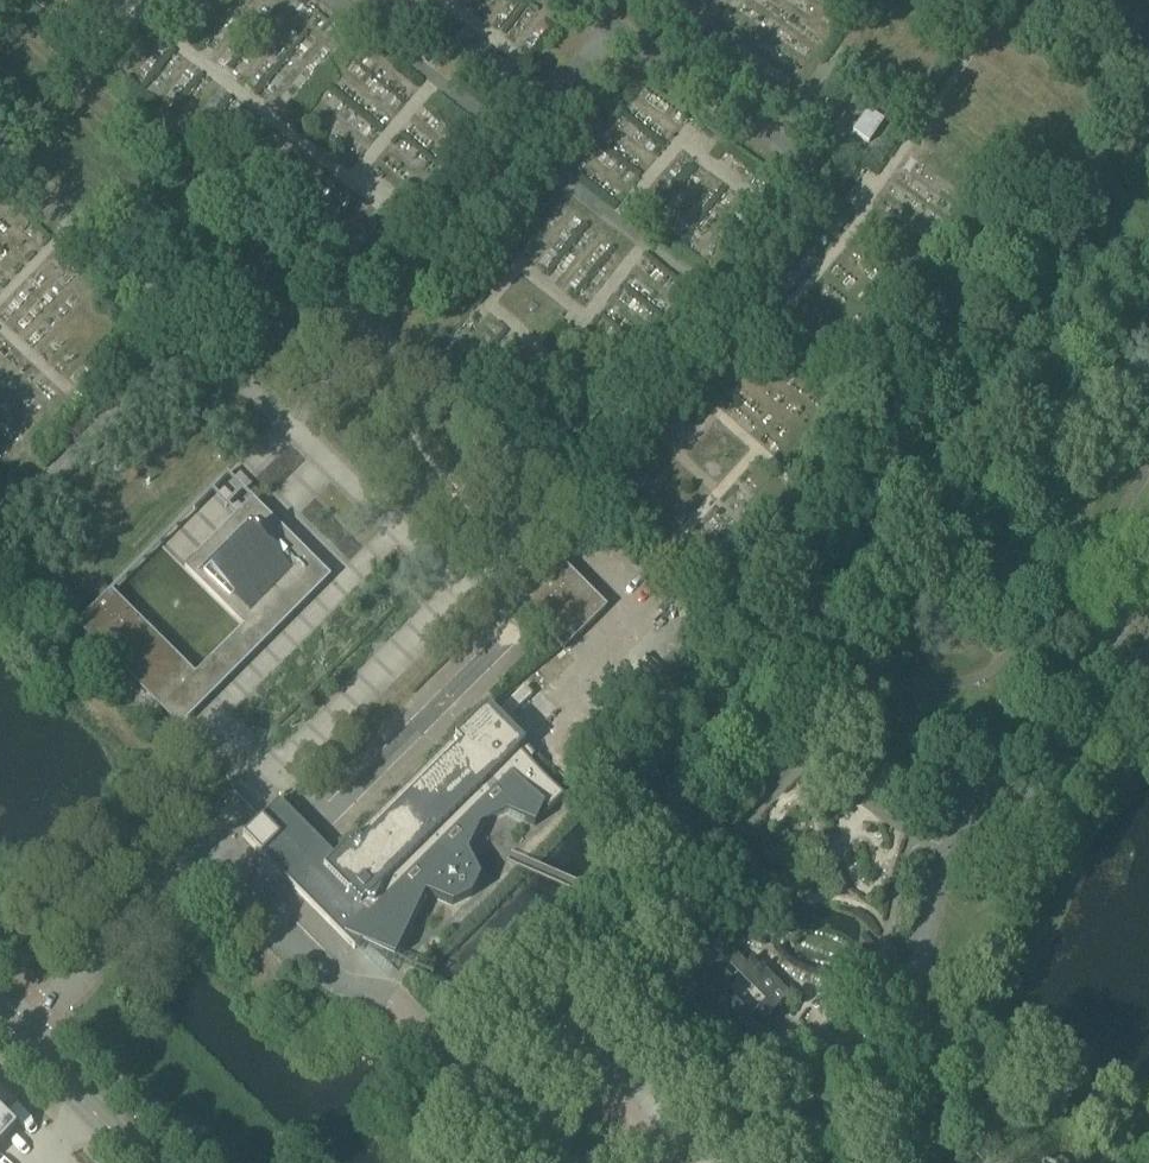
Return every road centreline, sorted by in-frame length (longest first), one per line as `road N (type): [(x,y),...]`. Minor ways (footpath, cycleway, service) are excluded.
road 1 (unclassified): [(552,1162),(390,1000),(340,985),(203,851),(15,1032)]
road 2 (tertiary): [(145,1162),(15,1032)]

